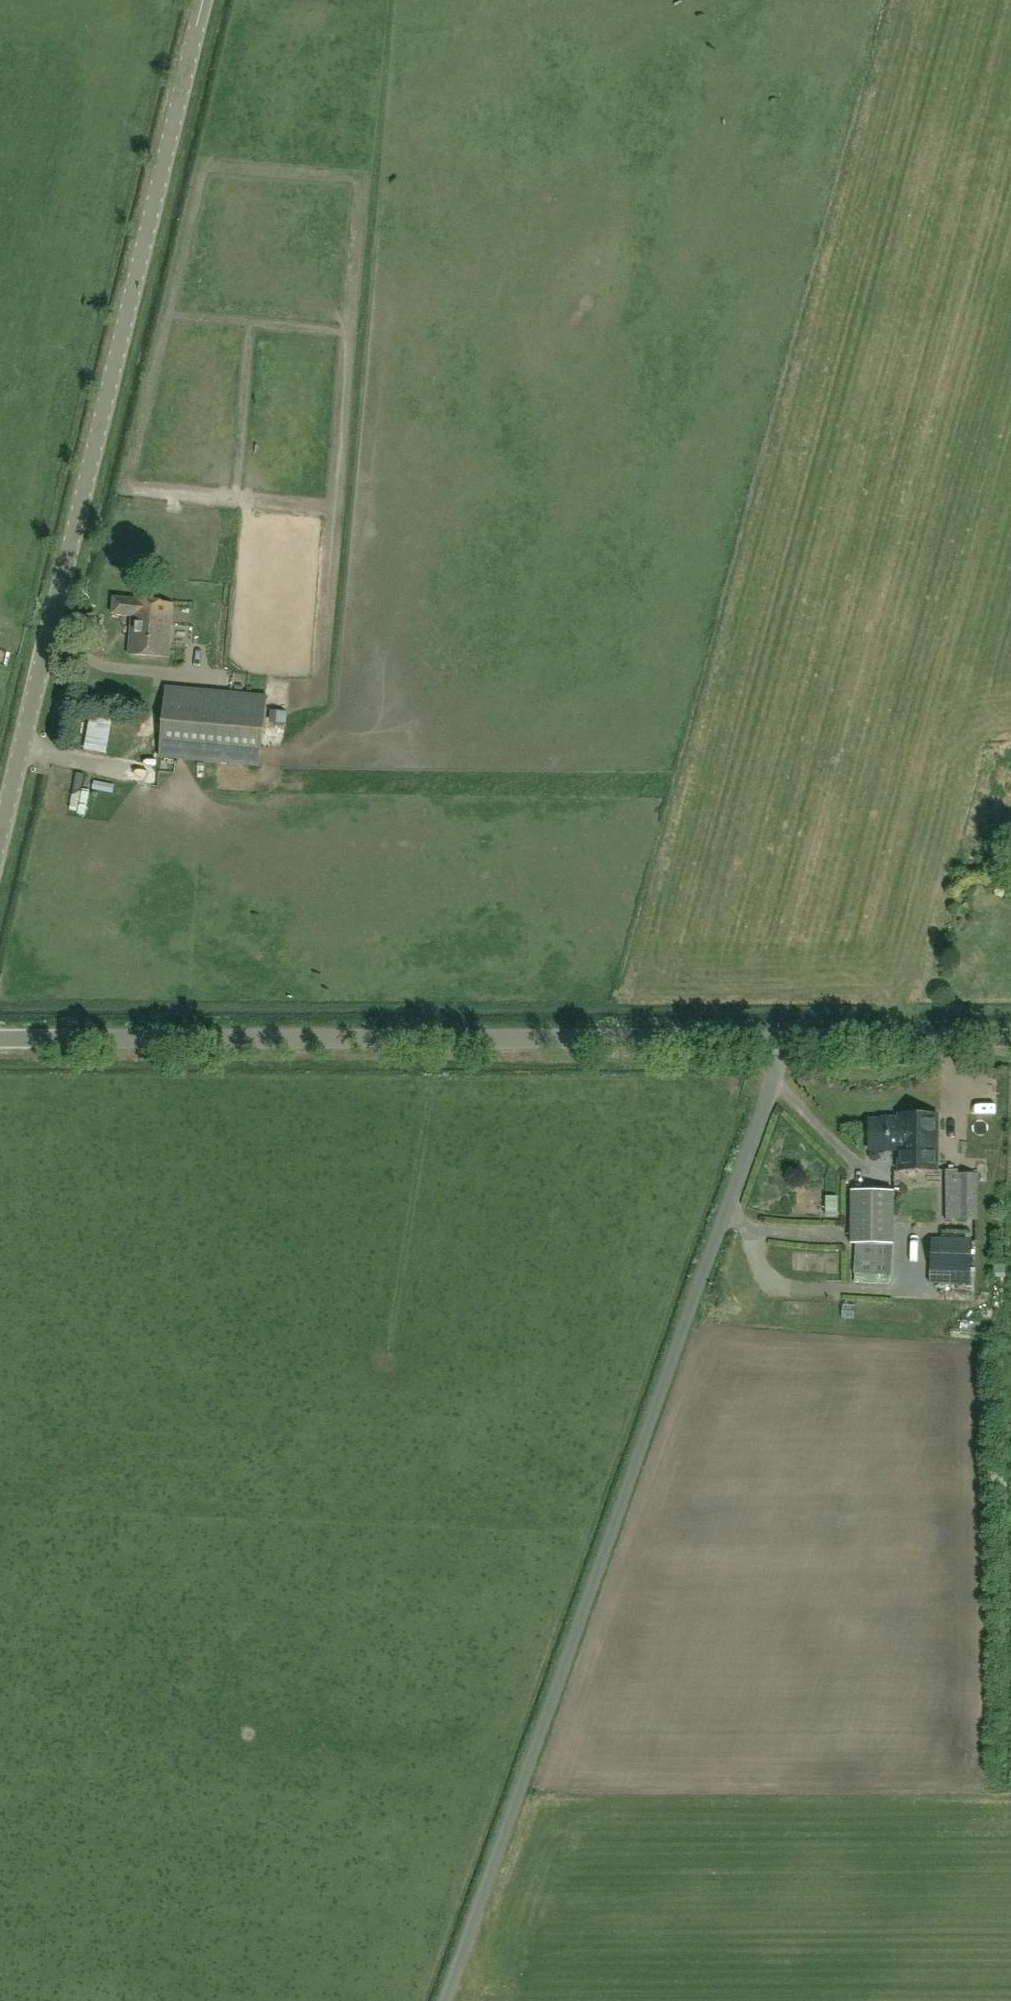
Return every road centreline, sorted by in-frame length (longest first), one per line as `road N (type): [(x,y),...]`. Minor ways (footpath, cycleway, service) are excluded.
road 1 (unclassified): [(446,2000),(730,1201),(780,1039)]
road 2 (unclassified): [(0,842),(203,0)]
road 3 (unclassified): [(780,1039),(0,1039)]
road 4 (unclassified): [(1010,1039),(780,1039)]

